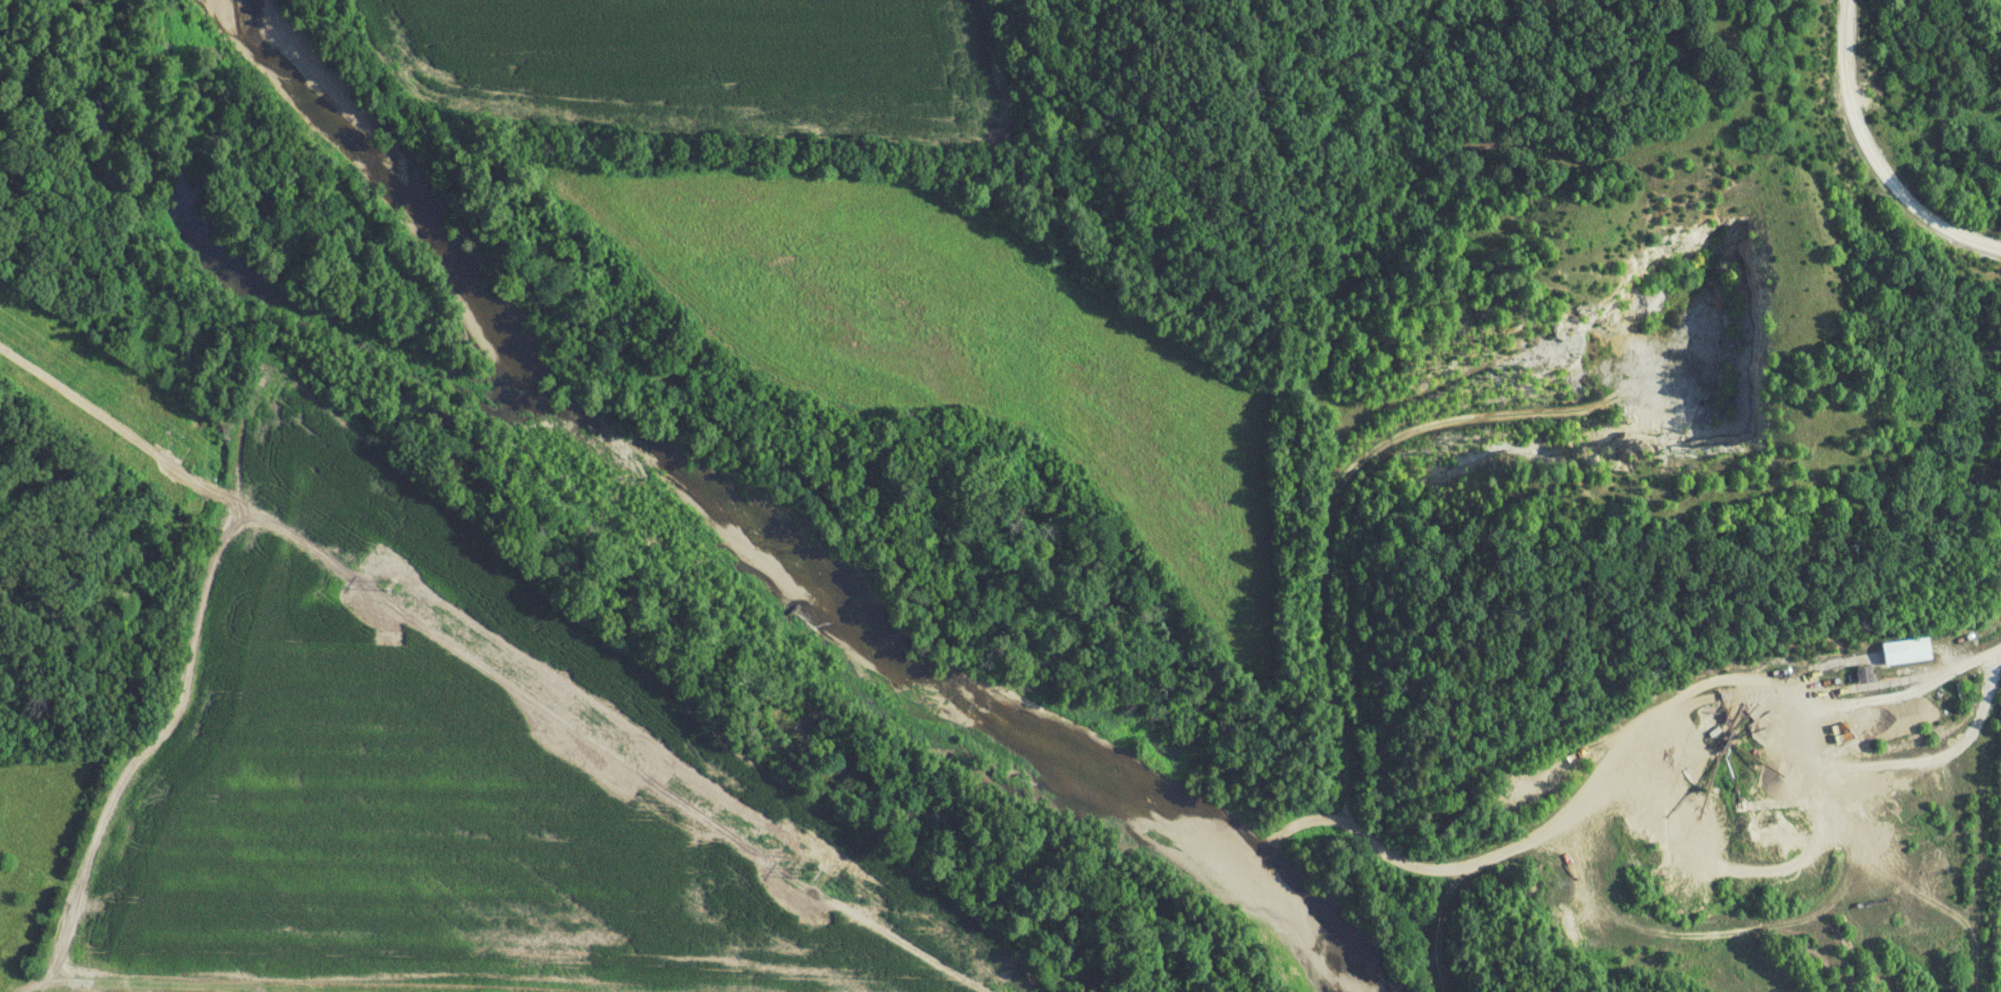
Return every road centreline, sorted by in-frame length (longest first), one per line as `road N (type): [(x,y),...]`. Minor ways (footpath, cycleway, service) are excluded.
road 1 (residential): [(1848,0),(1837,69),(1942,230),(2000,248)]
road 2 (residential): [(1975,991),(1980,772),(1989,691),(2000,673)]

